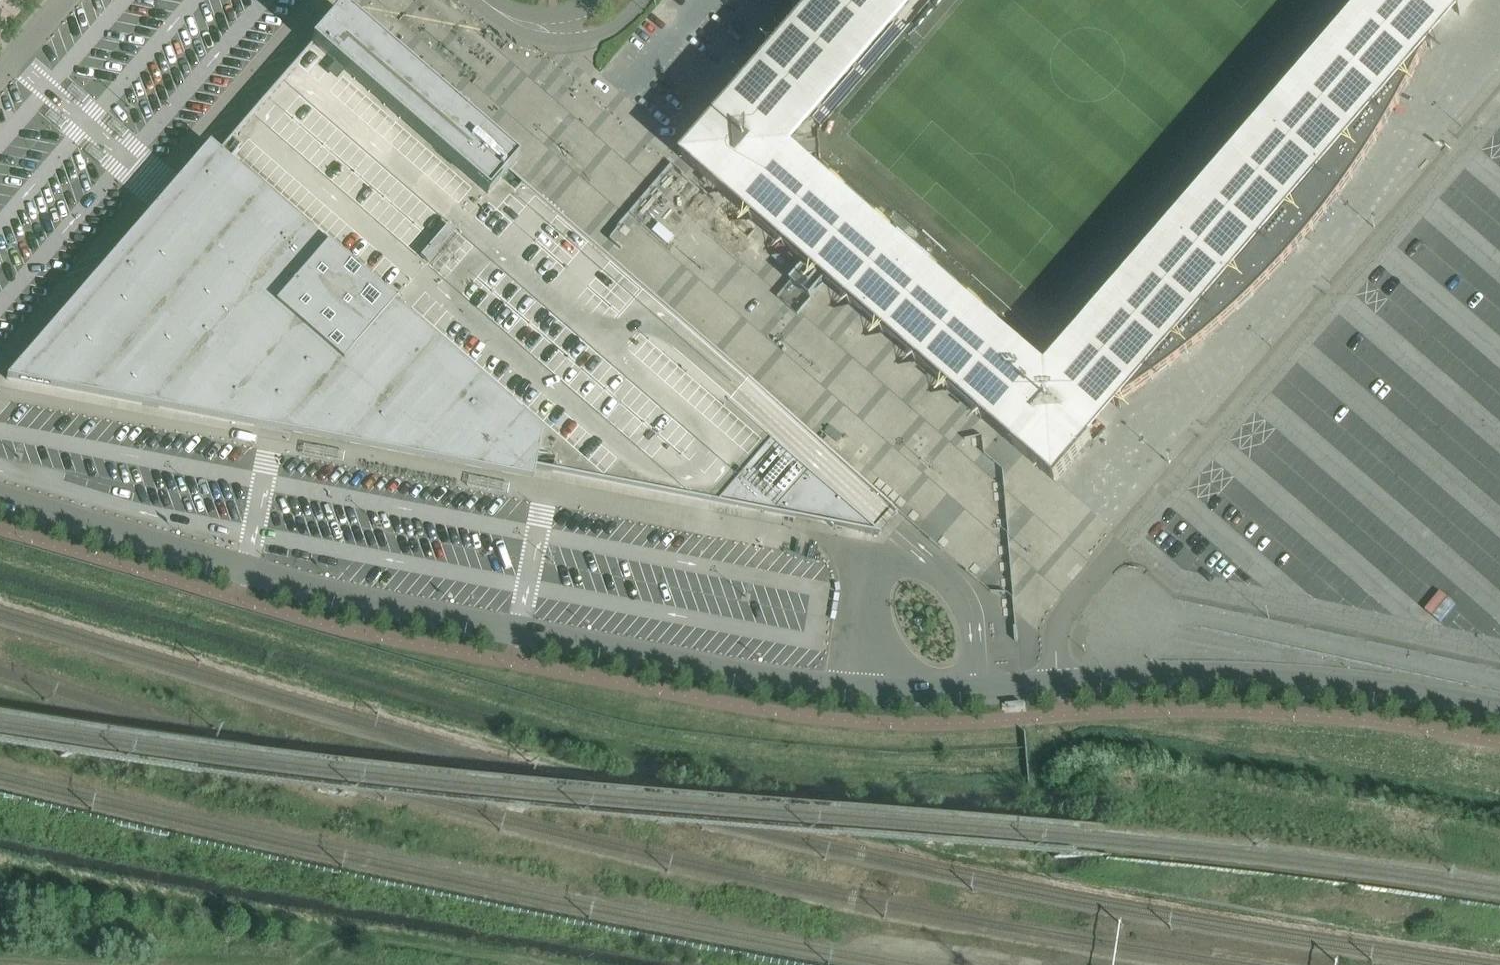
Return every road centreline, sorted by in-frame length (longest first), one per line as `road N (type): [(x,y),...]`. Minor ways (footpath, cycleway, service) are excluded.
road 1 (unclassified): [(1499,710),(1276,680),(973,689),(811,684),(255,573),(0,496)]

